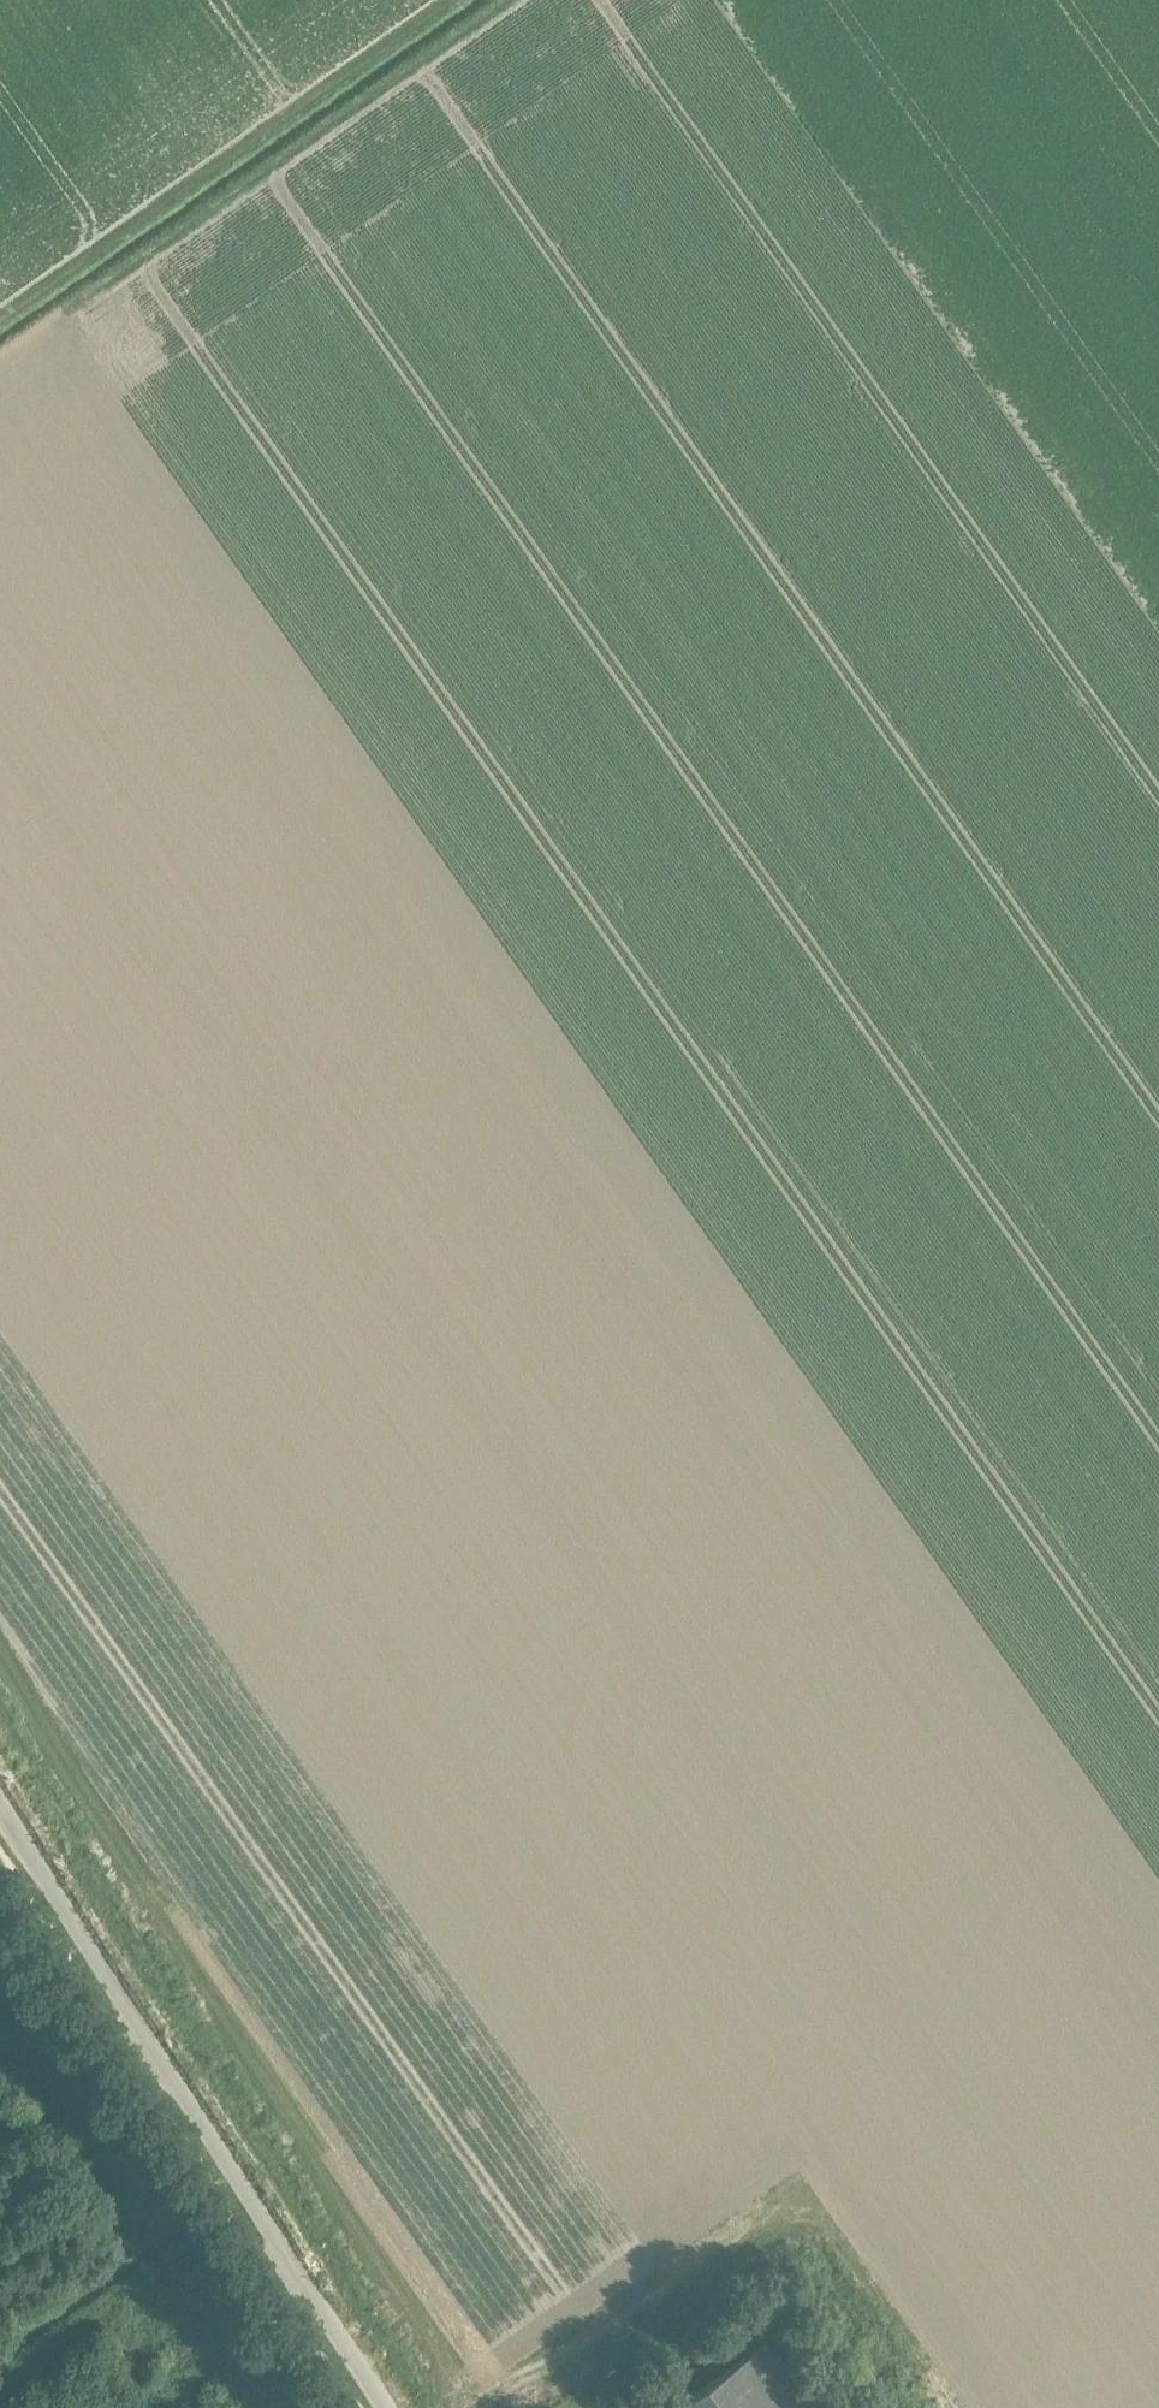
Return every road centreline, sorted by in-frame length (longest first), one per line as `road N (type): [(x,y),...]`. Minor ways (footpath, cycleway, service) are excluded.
road 1 (tertiary): [(381,2407),(0,1804)]

